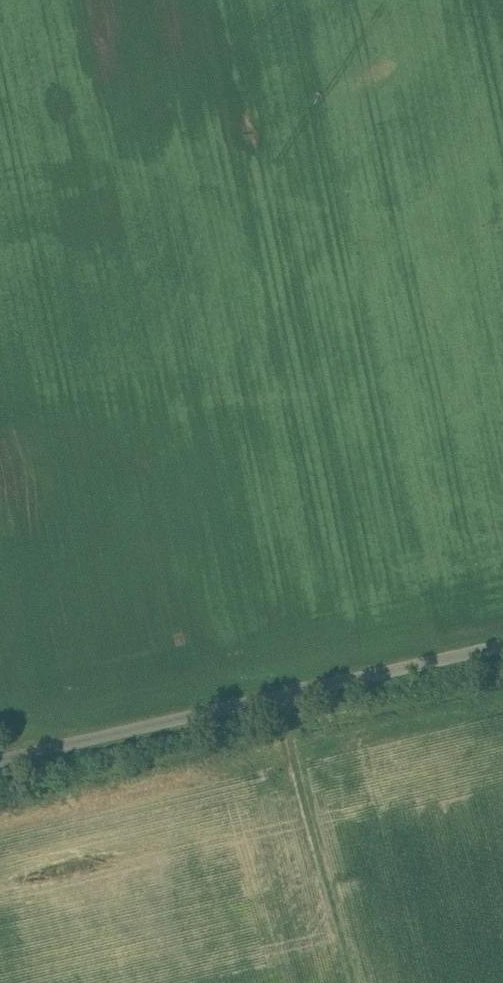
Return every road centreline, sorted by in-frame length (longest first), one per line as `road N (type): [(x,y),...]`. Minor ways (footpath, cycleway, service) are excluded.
road 1 (unclassified): [(502,638),(0,753)]
road 2 (track): [(268,692),(349,982)]

